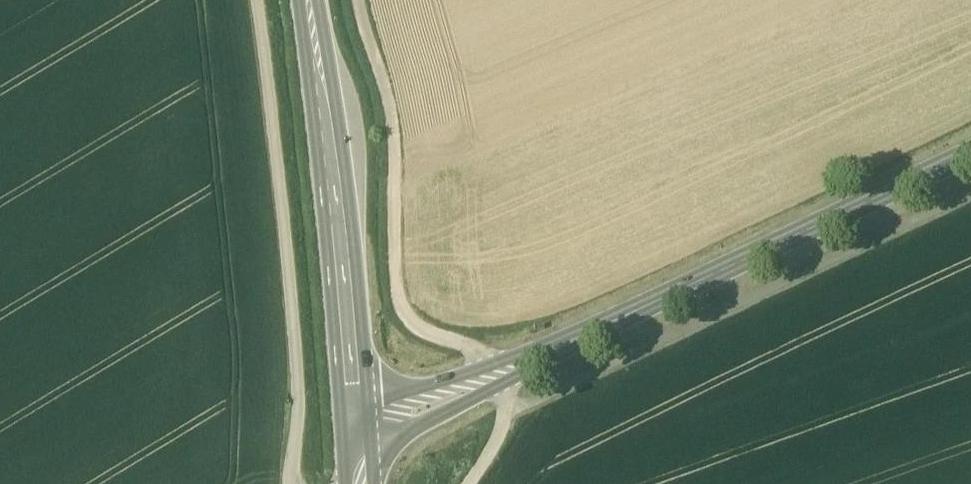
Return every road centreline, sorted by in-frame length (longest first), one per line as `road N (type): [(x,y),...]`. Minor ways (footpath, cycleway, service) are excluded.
road 1 (tertiary): [(970,158),(360,434)]
road 2 (track): [(472,483),(513,412),(499,362),(438,339),(399,306),(394,132),(362,0)]
road 3 (track): [(257,0),(292,301),(299,404),(291,483)]
road 4 (secondary): [(313,0),(360,434)]

